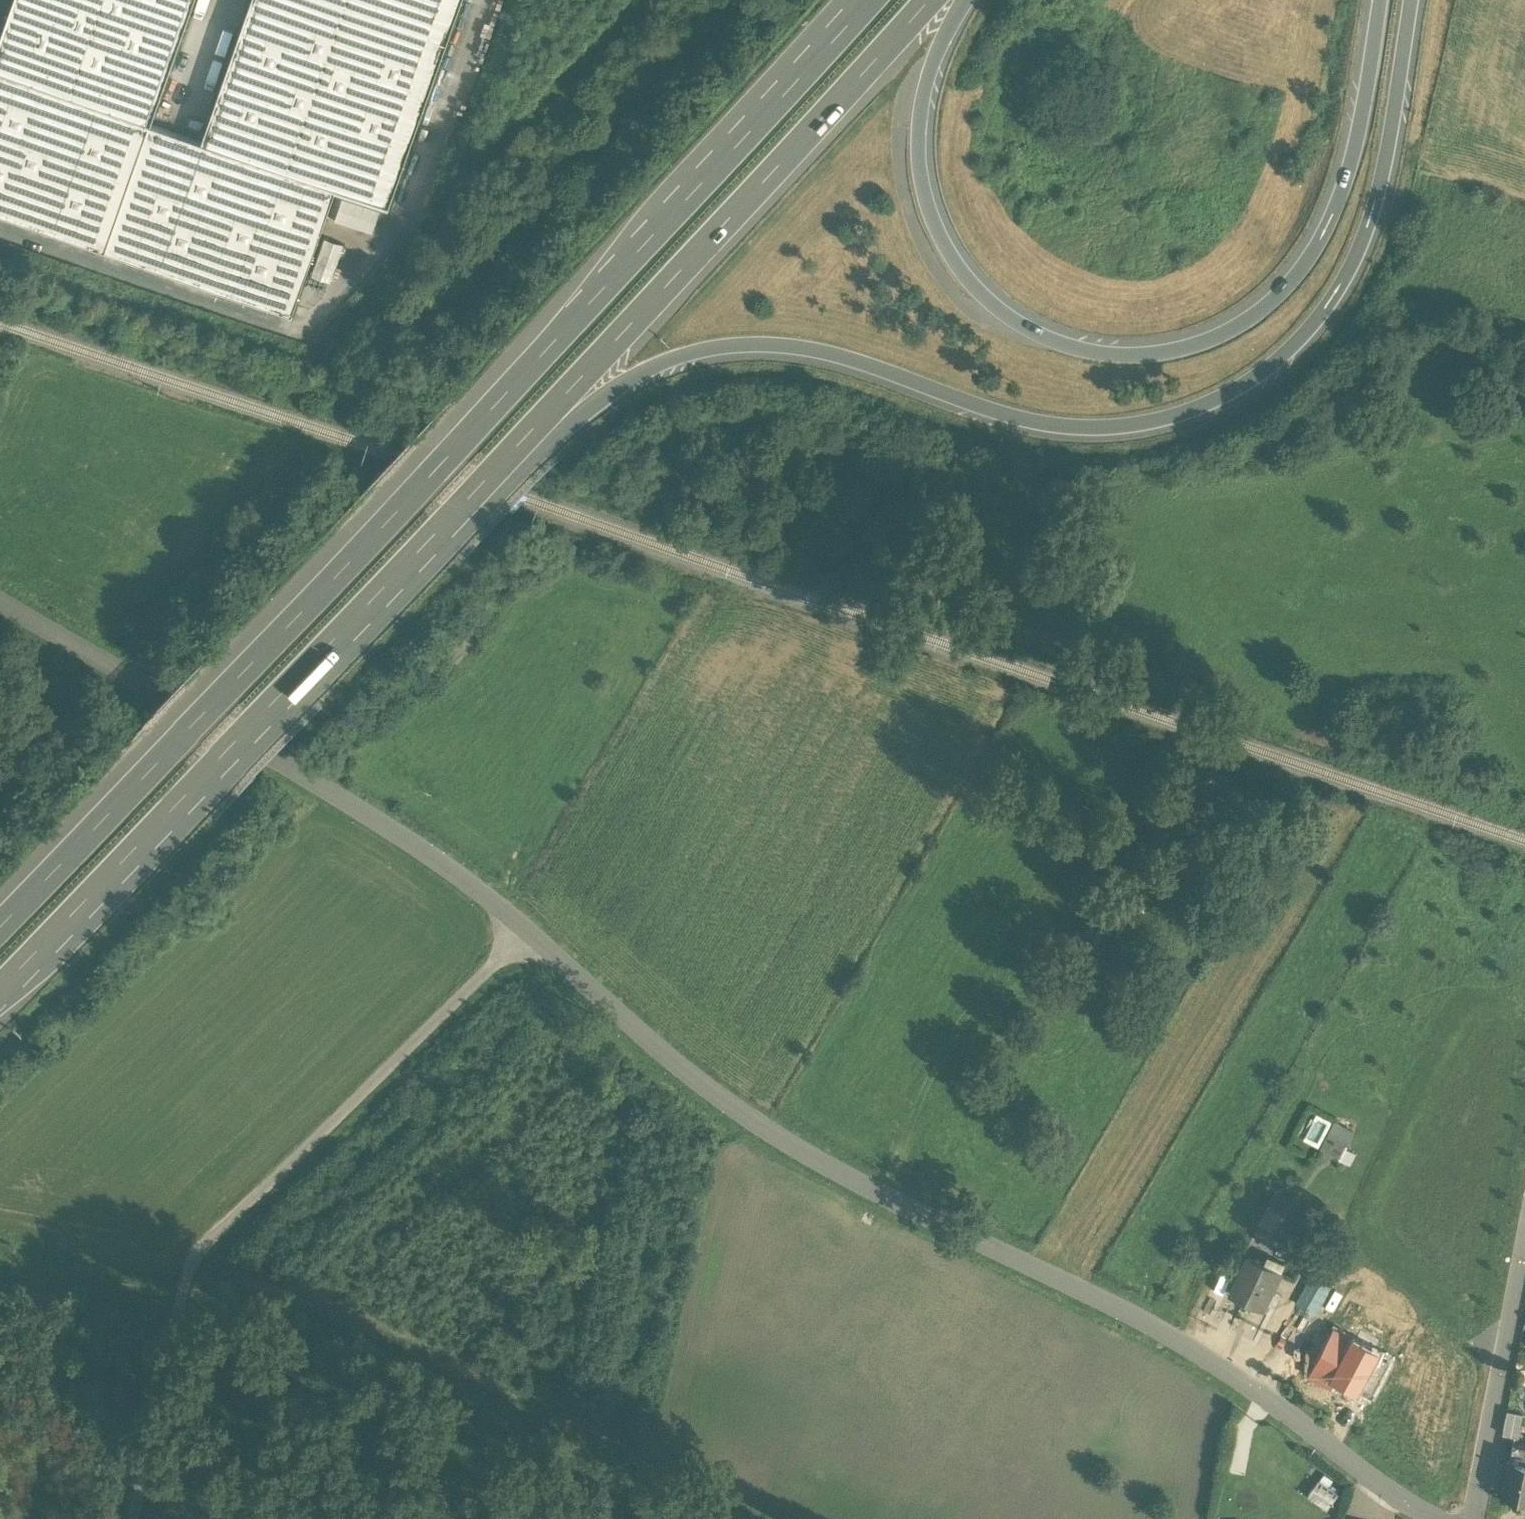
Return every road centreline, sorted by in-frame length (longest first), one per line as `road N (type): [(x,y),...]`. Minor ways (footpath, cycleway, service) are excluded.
road 1 (unclassified): [(0,602),(419,850),(790,1143),(1191,1351)]
road 2 (motorway): [(448,521),(611,385),(707,346),(799,342),(1052,424),(1159,417),(1245,381),(1310,328),(1357,247),(1382,174),(1411,0)]
road 3 (motorway): [(867,0),(619,273),(0,917)]
road 4 (motorway): [(1378,0),(1346,177),(1289,280),(1249,317),(1202,339),(1102,354),(1060,344),(1012,315),(973,279),(936,225),(922,166),(924,106),(934,61),(967,0)]
road 5 (track): [(142,1518),(178,1321),(209,1265),(544,942)]
road 6 (motorway): [(448,521),(924,0)]
road 7 (motorway): [(0,985),(448,521)]
road 8 (residential): [(1438,1518),(1191,1351)]
road 9 (residential): [(1475,1518),(1524,1262)]

